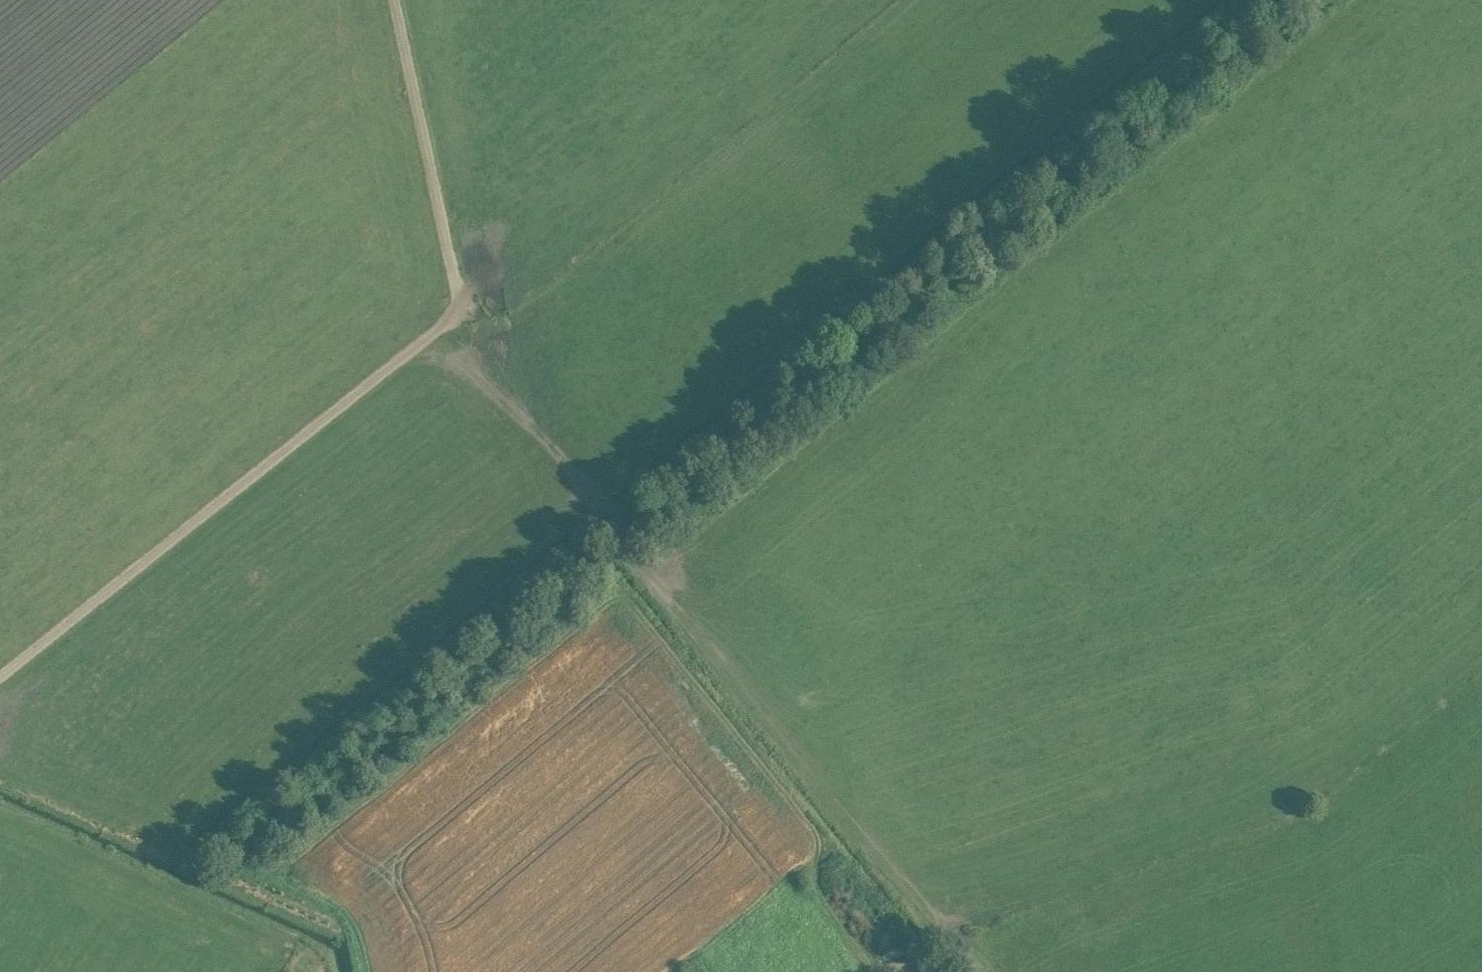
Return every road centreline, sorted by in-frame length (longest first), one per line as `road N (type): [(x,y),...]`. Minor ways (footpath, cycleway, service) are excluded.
road 1 (track): [(396,0),(459,298),(456,315),(0,681)]

